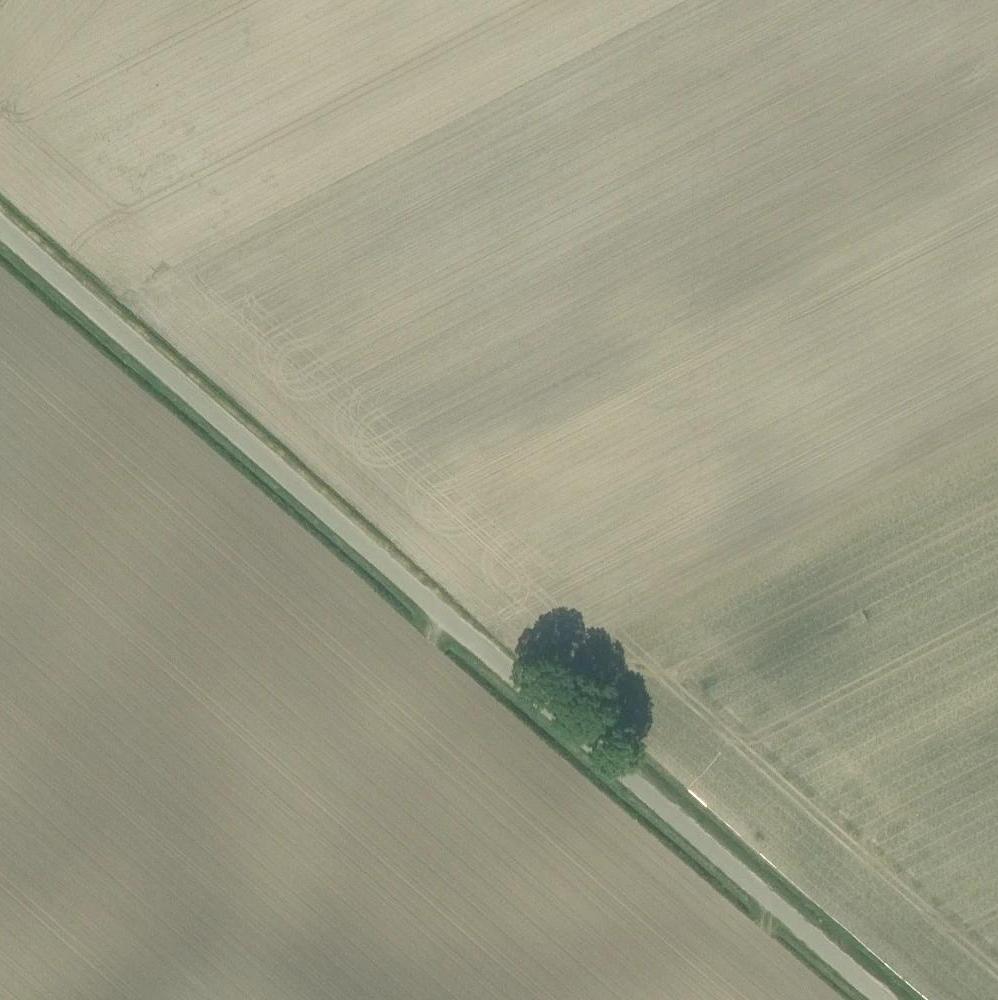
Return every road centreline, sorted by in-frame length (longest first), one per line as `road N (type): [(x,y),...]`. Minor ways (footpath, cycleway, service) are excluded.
road 1 (unclassified): [(884,999),(0,225)]

